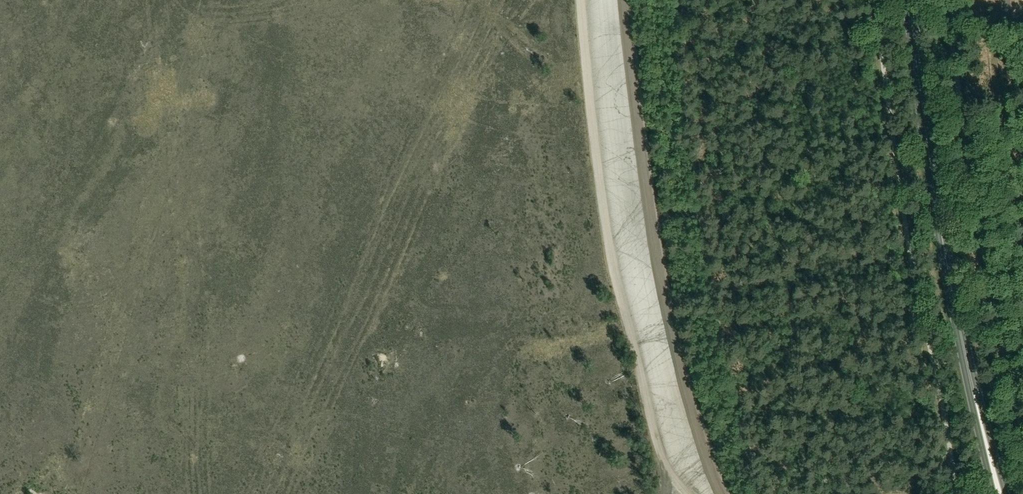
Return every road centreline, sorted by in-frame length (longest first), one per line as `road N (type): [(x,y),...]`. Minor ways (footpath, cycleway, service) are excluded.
road 1 (secondary): [(1000,493),(954,304),(910,0)]

